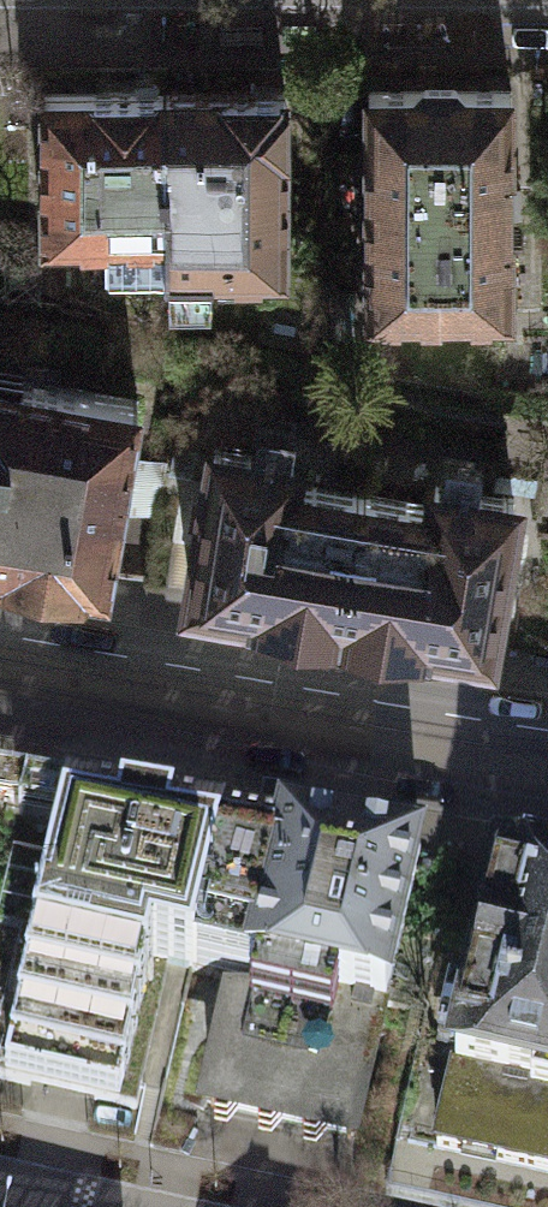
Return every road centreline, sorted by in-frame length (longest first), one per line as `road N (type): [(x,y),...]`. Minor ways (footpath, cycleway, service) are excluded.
road 1 (residential): [(547,11),(0,17)]
road 2 (secondary): [(0,670),(534,765)]

